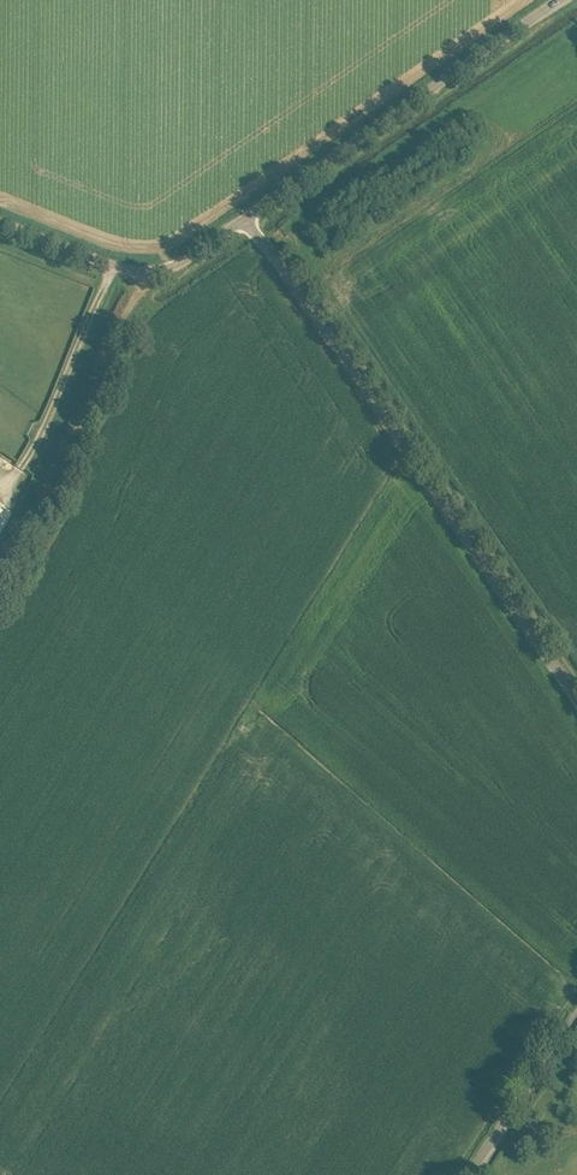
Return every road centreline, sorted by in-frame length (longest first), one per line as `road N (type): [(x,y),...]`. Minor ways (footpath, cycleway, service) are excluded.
road 1 (unclassified): [(576,694),(251,218)]
road 2 (unclassified): [(251,218),(565,0)]
road 3 (track): [(143,273),(75,474),(0,602)]
road 4 (track): [(284,232),(576,27)]
road 5 (unclassified): [(251,218),(153,273),(0,220)]
road 6 (unclassified): [(472,1174),(576,1020)]

